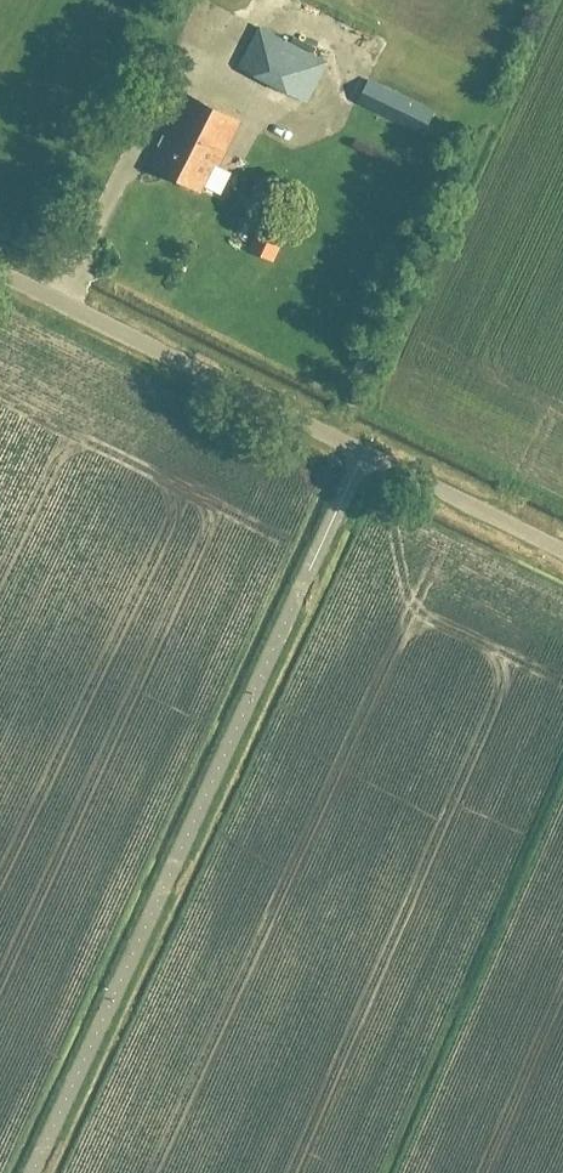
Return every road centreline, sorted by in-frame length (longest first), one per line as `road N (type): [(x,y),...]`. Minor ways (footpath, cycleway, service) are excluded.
road 1 (unclassified): [(562,550),(0,272)]

